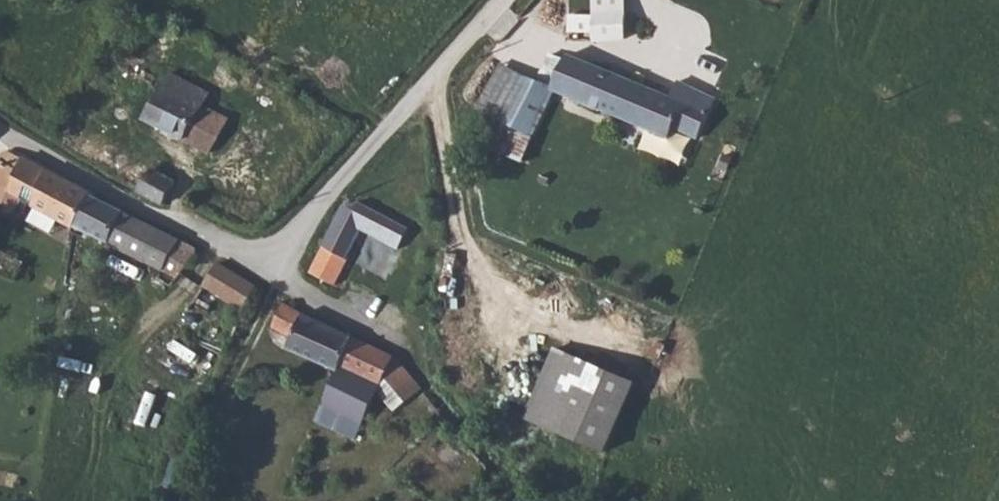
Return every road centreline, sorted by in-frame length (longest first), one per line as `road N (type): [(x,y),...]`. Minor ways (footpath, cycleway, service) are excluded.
road 1 (unclassified): [(505,0),(289,247),(267,251)]
road 2 (unclassified): [(267,251),(252,254),(37,151)]
road 3 (unclassified): [(267,251),(301,289),(399,342)]

